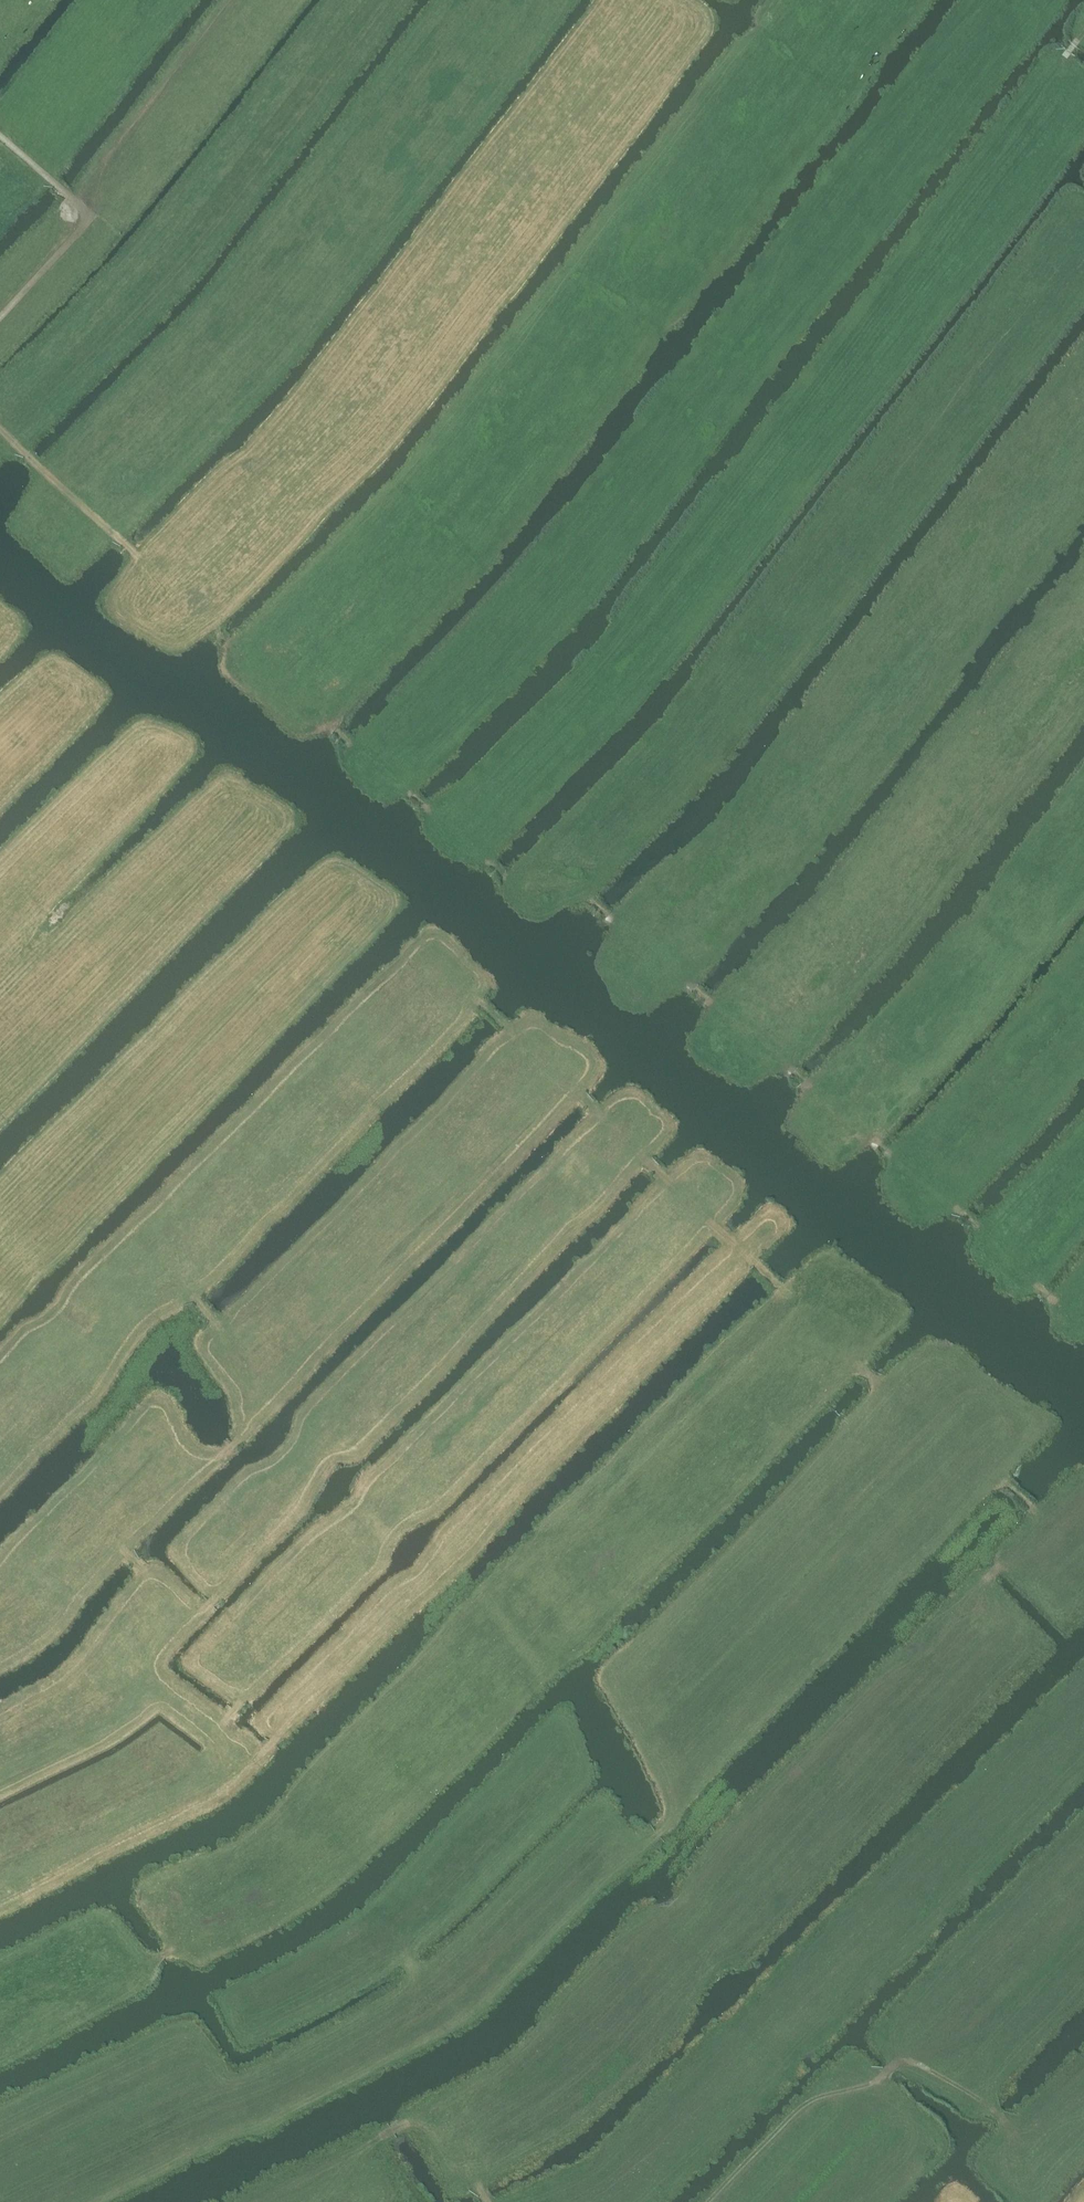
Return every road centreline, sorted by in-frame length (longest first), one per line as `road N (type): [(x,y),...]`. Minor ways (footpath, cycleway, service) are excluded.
road 1 (track): [(0,315),(87,213),(0,135)]
road 2 (track): [(0,426),(138,554)]

